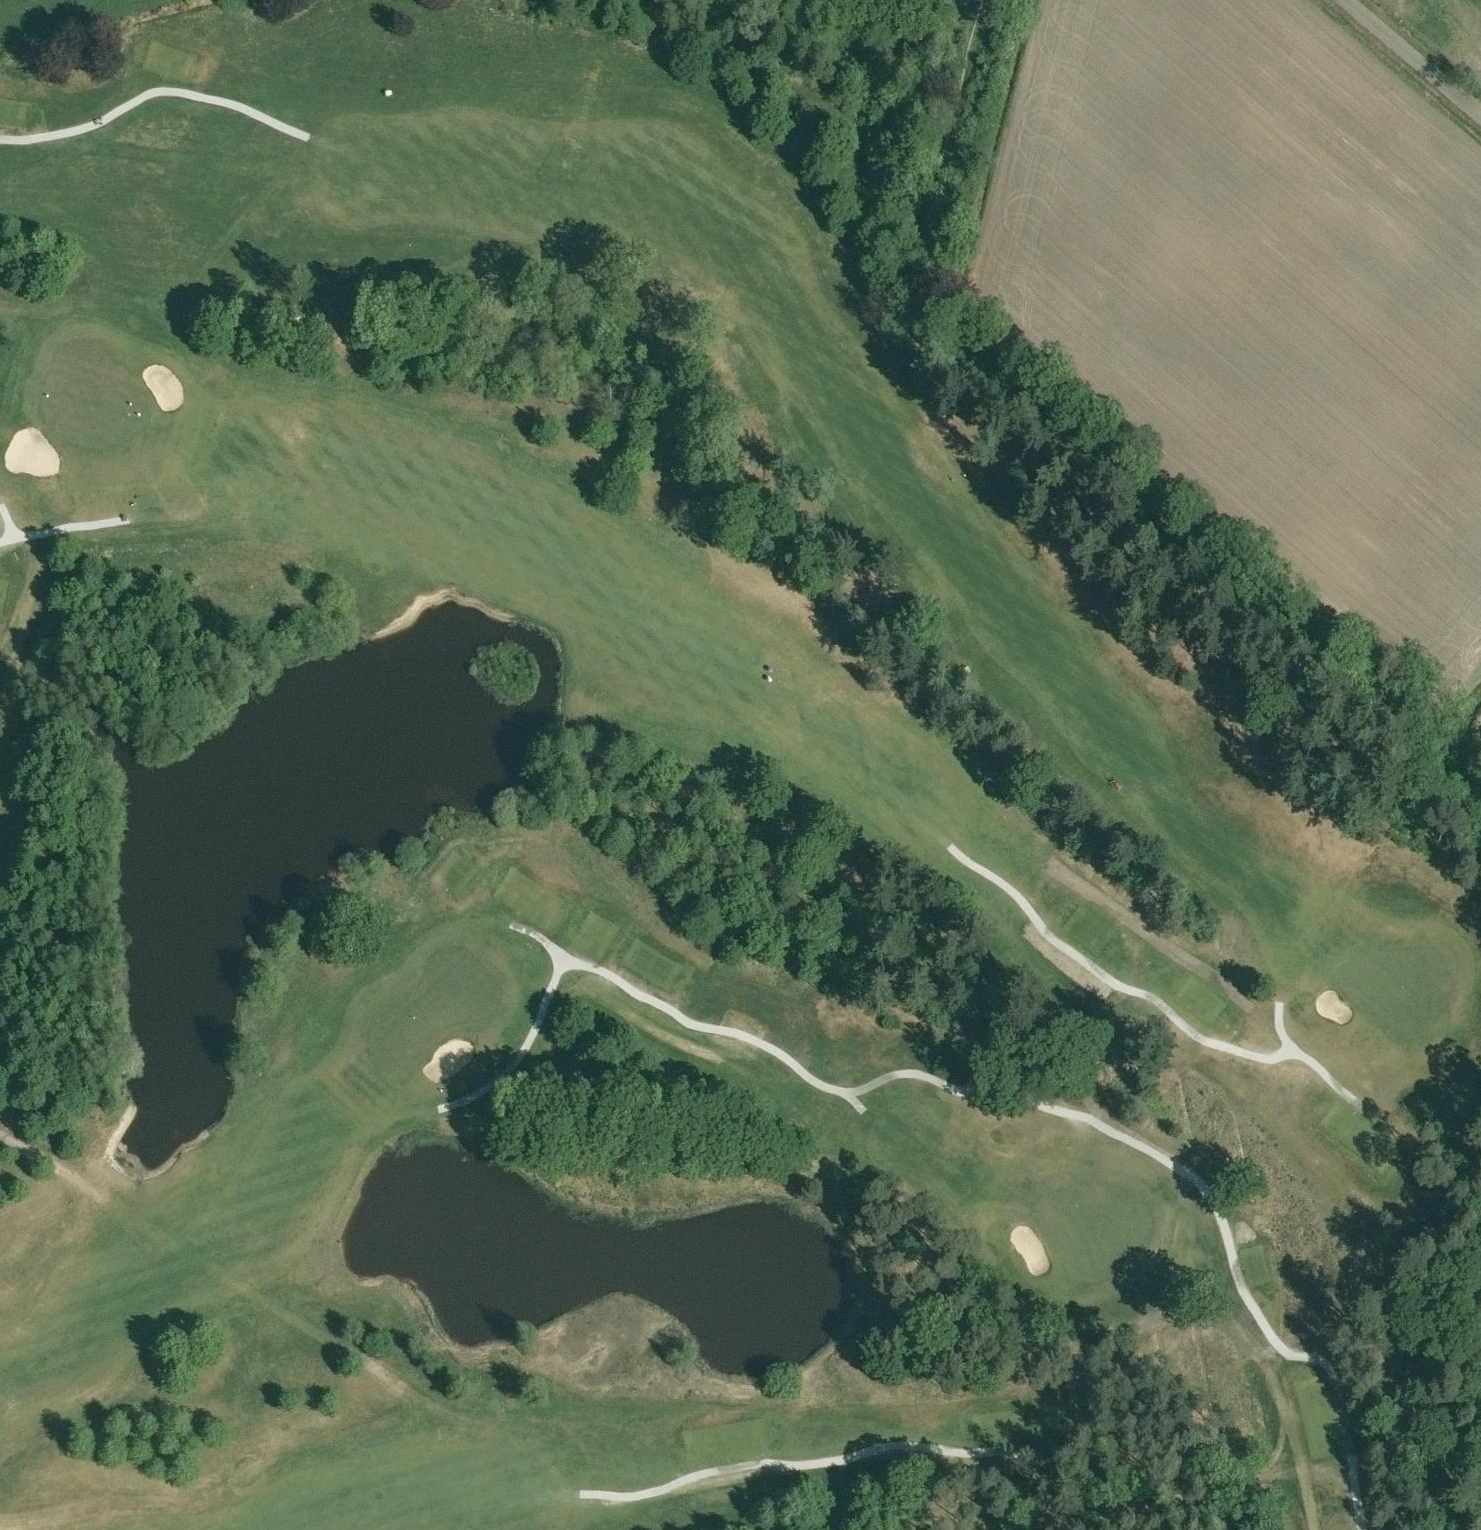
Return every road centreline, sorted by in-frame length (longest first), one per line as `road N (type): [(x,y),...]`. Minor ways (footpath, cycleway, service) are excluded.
road 1 (track): [(1414,1356),(1414,1412),(1451,1529)]
road 2 (unclassified): [(1480,112),(1349,0)]

